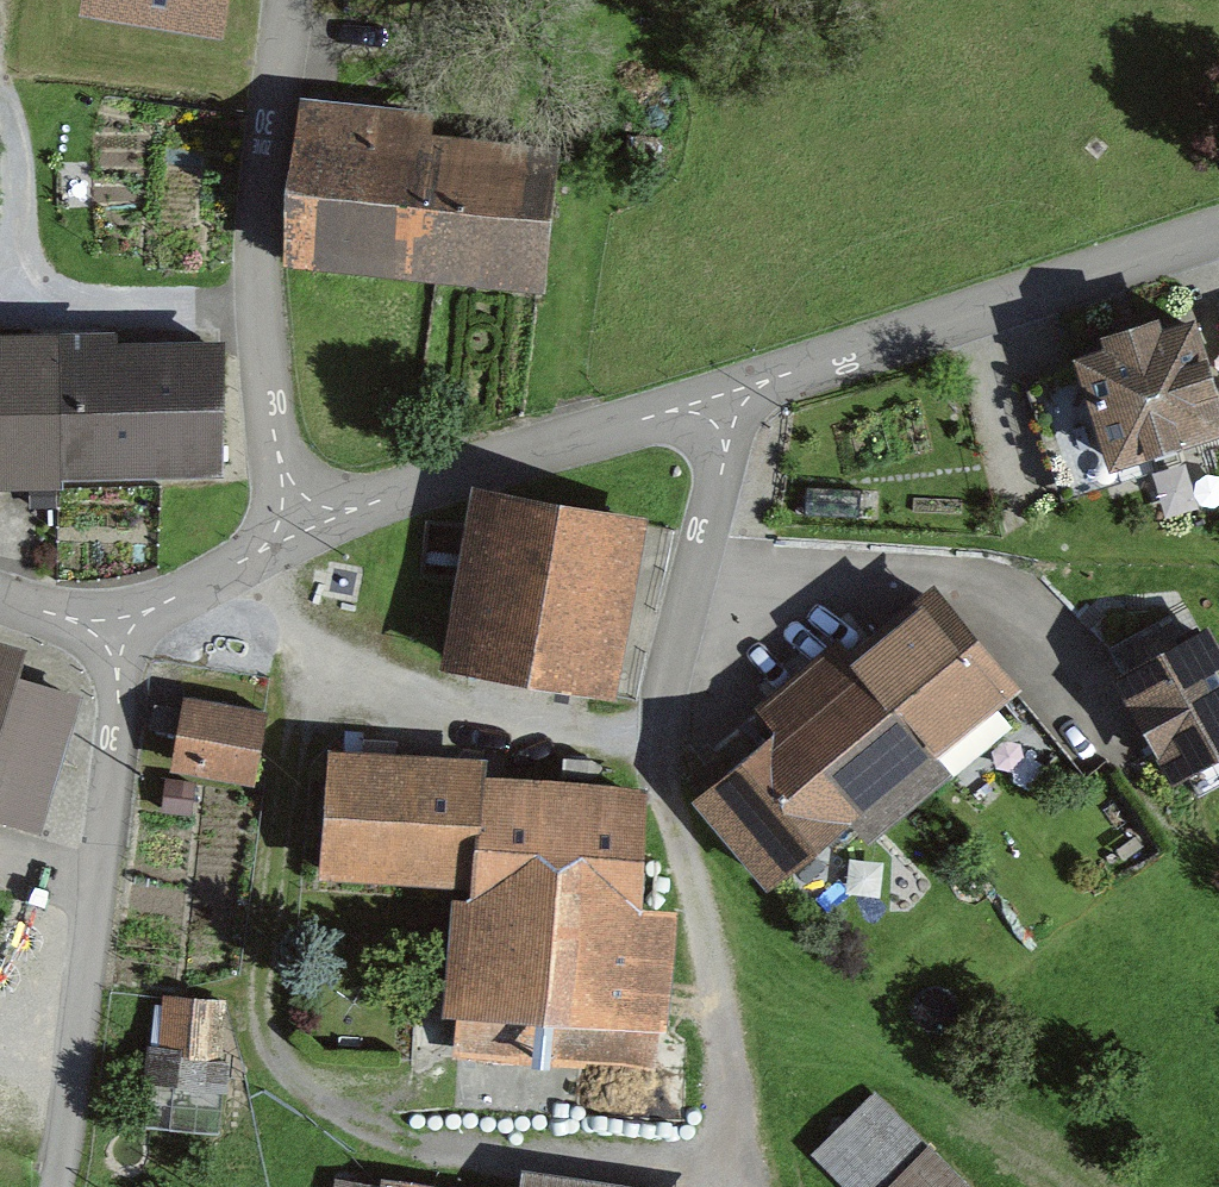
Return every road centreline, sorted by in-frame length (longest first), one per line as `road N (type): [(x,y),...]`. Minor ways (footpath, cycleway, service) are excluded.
road 1 (unclassified): [(296,0),(248,259),(316,559)]
road 2 (unclassified): [(139,631),(61,1186)]
road 3 (residential): [(673,755),(139,631)]
road 4 (unclassified): [(731,392),(1218,196)]
road 5 (unclassified): [(316,559),(731,392)]
road 6 (unclassified): [(754,1186),(673,755)]
road 7 (unclassified): [(673,755),(731,392)]
road 8 (unclassified): [(139,631),(316,559)]
road 9 (residential): [(139,631),(0,585)]

